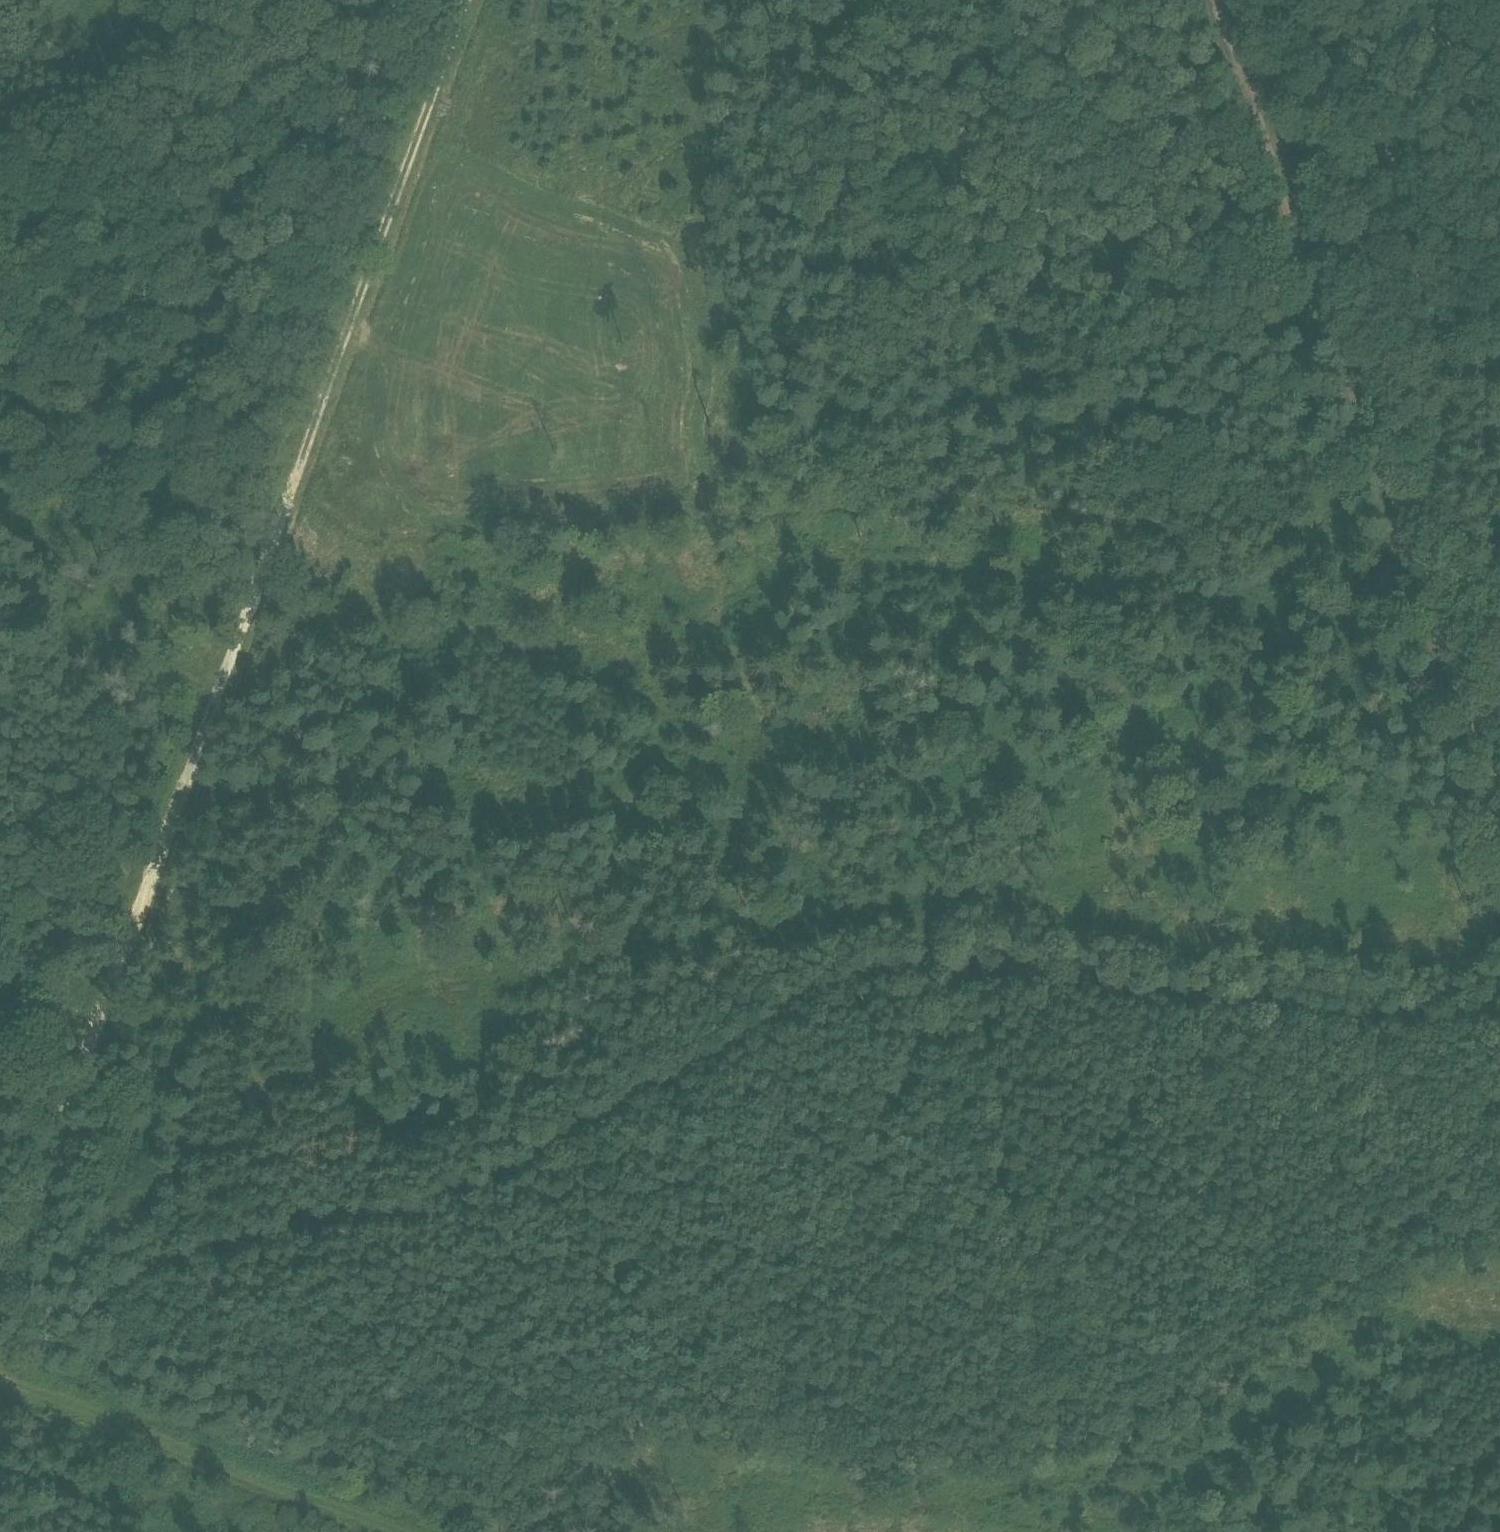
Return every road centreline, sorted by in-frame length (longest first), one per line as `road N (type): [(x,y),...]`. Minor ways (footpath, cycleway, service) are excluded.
road 1 (track): [(472,0),(0,1295)]
road 2 (track): [(1499,686),(1307,265),(1220,0)]
road 3 (track): [(0,1363),(446,1531)]

